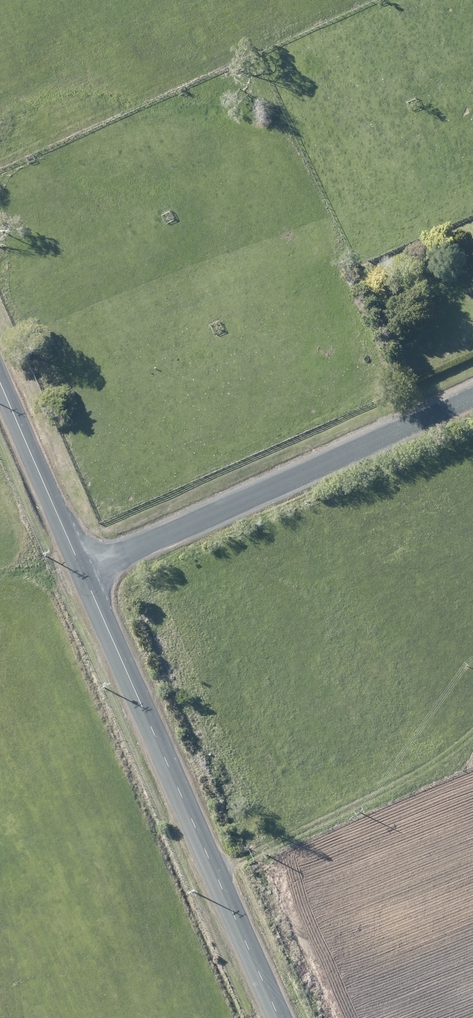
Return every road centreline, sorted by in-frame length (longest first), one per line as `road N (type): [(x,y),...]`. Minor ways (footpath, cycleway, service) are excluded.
road 1 (unclassified): [(85,573),(281,1017)]
road 2 (unclassified): [(85,573),(472,401)]
road 3 (unclassified): [(0,379),(85,573)]

